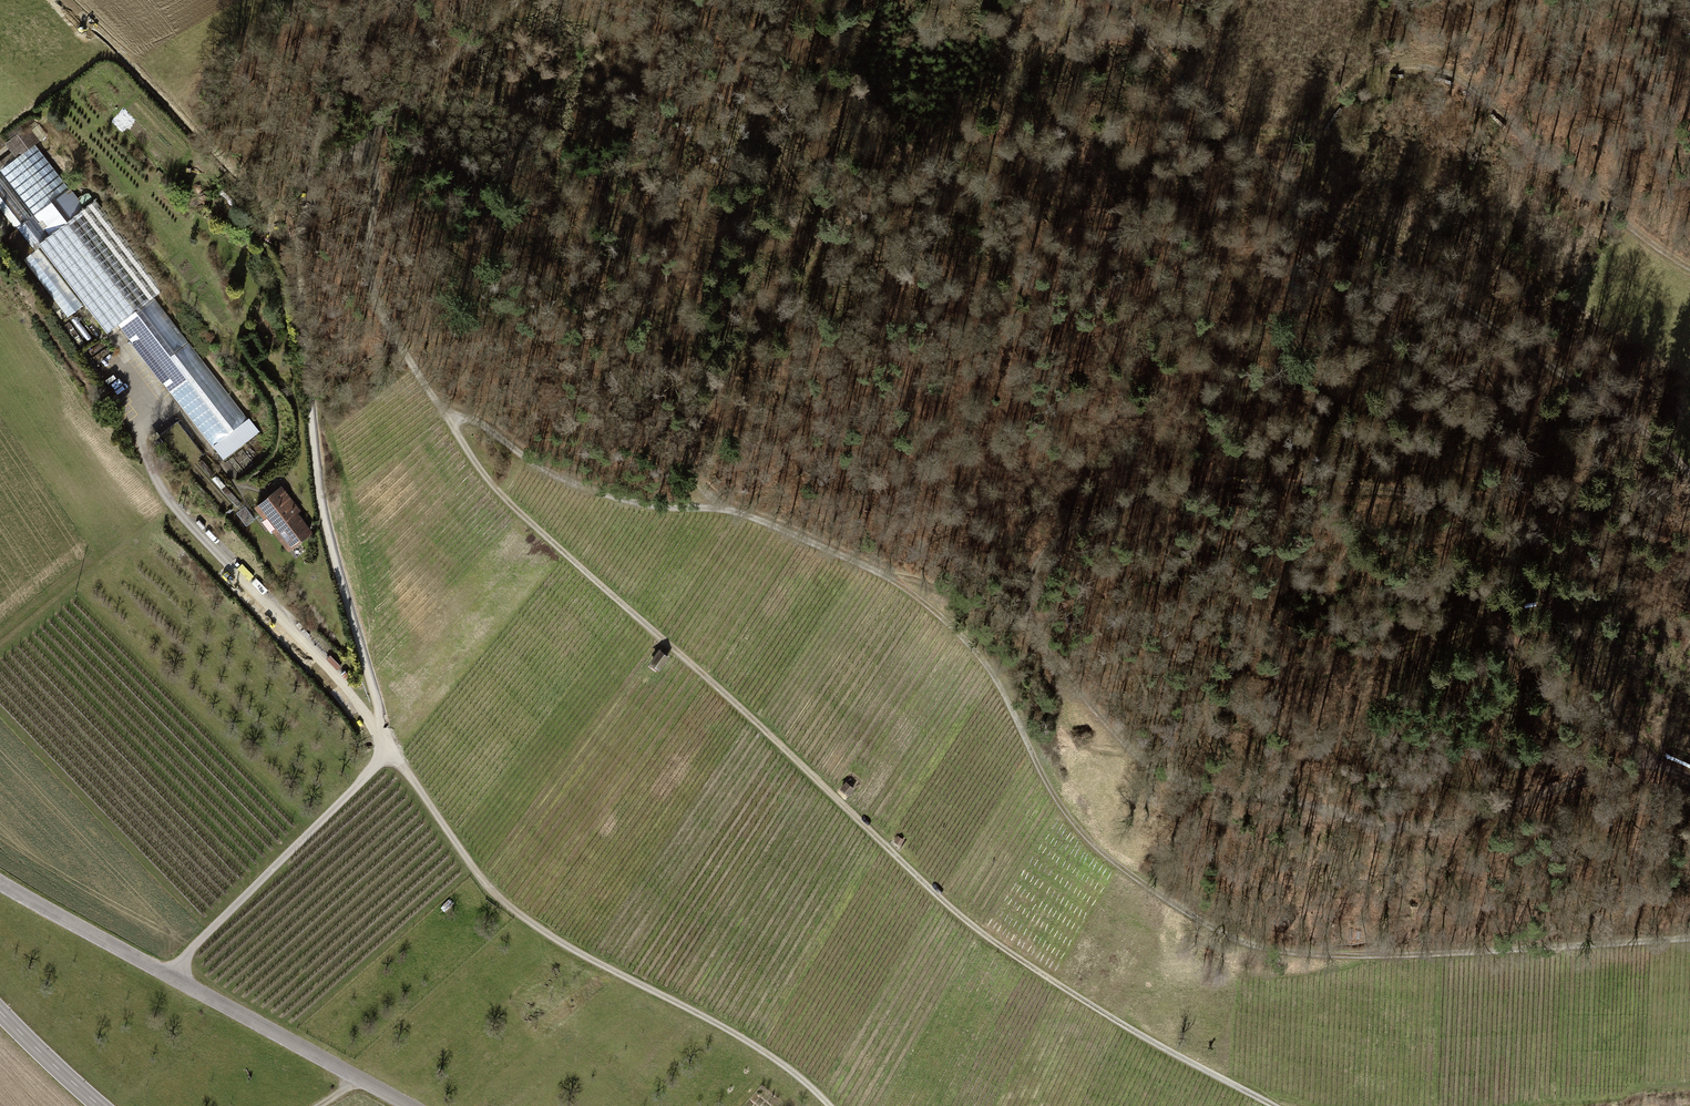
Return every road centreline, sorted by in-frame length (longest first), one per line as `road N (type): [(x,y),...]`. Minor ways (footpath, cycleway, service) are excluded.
road 1 (track): [(1689,780),(1648,763),(1577,631),(1458,505),(1408,490),(1194,488),(1109,511),(1041,565),(1028,607),(1034,631),(1099,722),(1134,758),(1208,790),(1307,801),(1397,828),(1459,824),(1598,772)]
road 2 (track): [(445,413),(481,421),(557,479),(652,507),(725,507),(904,587),(997,680),(1072,821),(1131,874),(1241,941),(1289,952),(1431,956),(1689,936)]
road 3 (track): [(829,1105),(791,1070),(583,957),(485,884),(344,686),(172,506),(123,382)]
road 4 (track): [(1271,1105),(969,927),(637,619)]
road 5 (track): [(1689,469),(1644,429),(1290,190),(1113,0)]
road 6 (track): [(166,974),(390,752),(320,491),(307,335)]
road 7 (track): [(1065,0),(1061,34),(840,243),(715,385),(694,456),(709,497),(725,507)]
road 8 (track): [(366,148),(377,188),(369,263),(386,320),(493,484),(637,619)]
road 9 (track): [(1233,132),(1288,137),(1382,70),(1419,65),(1457,79),(1661,252),(1689,266)]
road 10 (residential): [(408,1105),(0,882)]
road 11 (track): [(298,272),(262,208),(66,0)]
road 12 (track): [(0,644),(172,506)]
road 13 (track): [(521,0),(473,36),(366,148)]
road 14 (track): [(310,198),(324,103),(368,0)]
road 15 (primary): [(0,1011),(103,1105)]
road 16 (track): [(310,198),(298,272),(307,335)]

